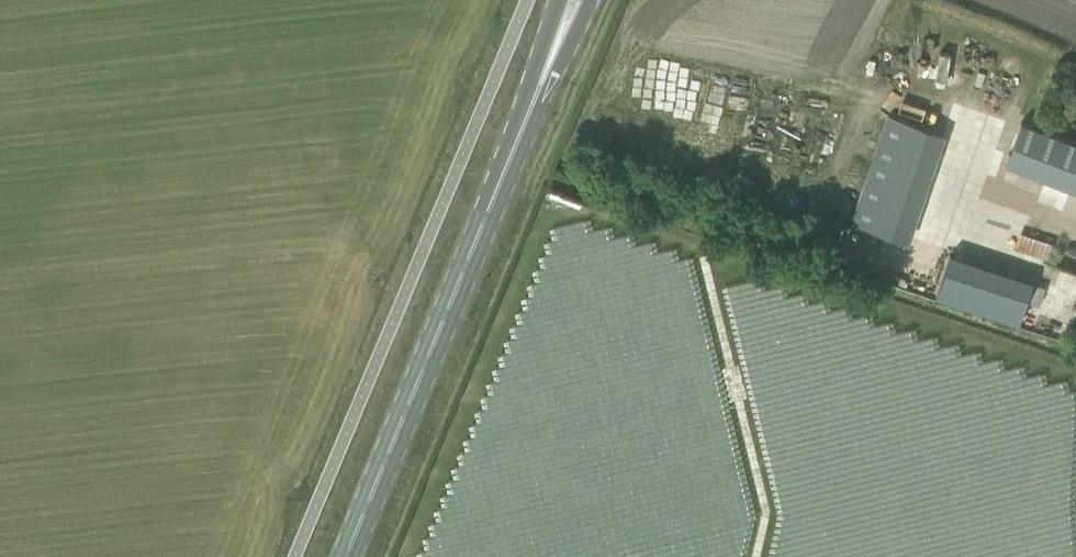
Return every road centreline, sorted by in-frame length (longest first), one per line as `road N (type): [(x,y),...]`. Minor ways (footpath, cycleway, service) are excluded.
road 1 (primary): [(345,556),(539,86)]

